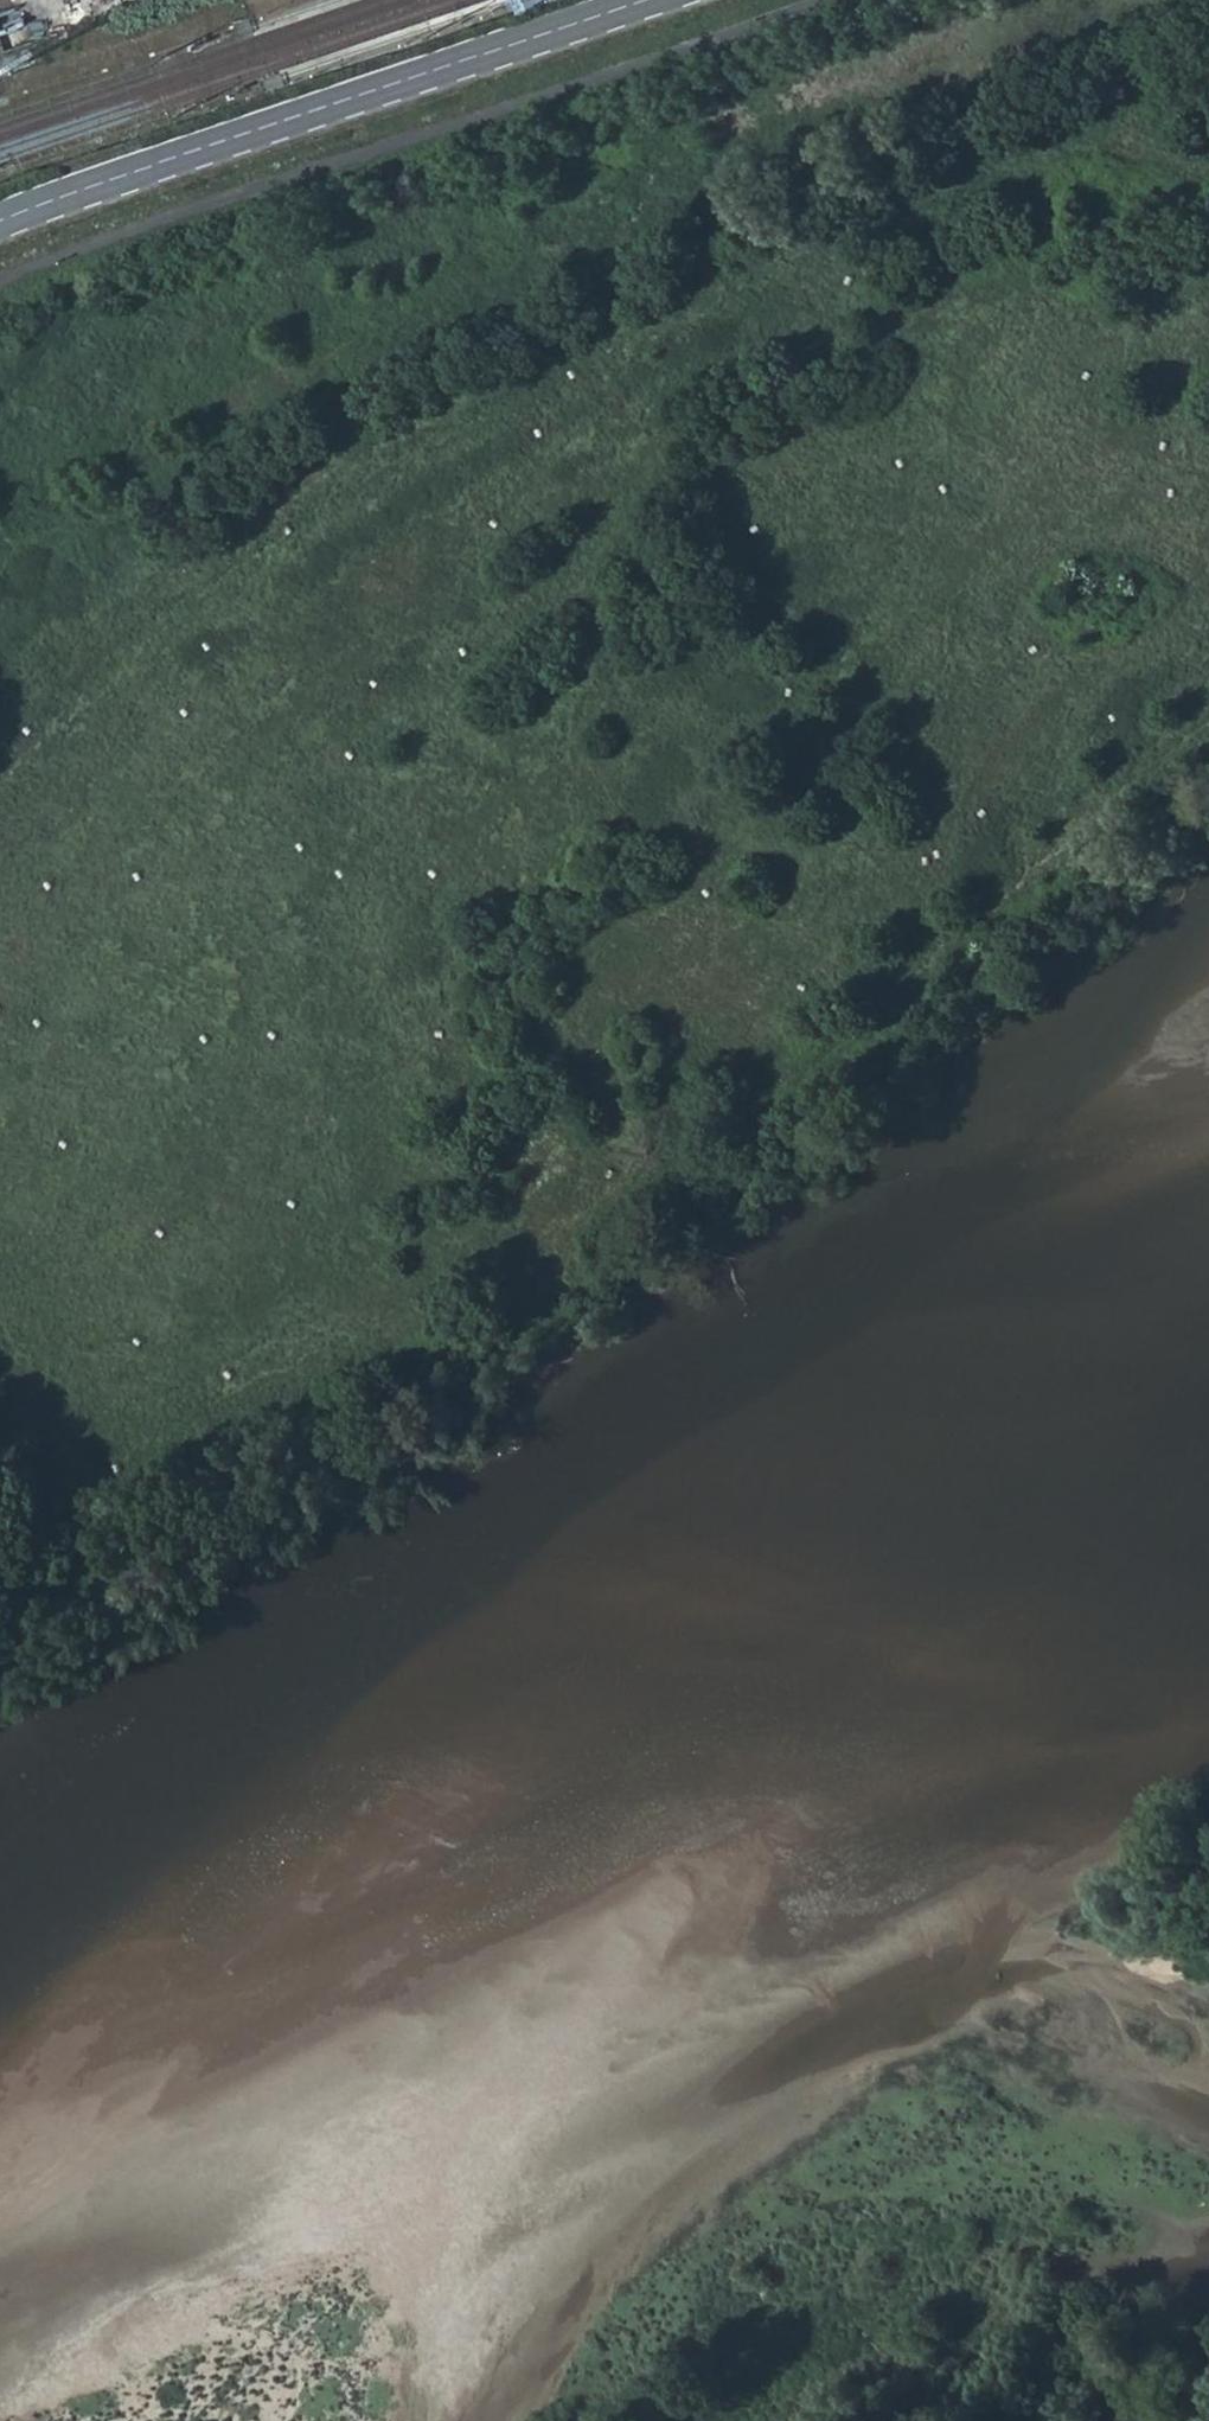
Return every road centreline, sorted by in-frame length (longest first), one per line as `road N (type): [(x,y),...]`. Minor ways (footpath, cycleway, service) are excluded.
road 1 (tertiary): [(643,0),(0,220)]

